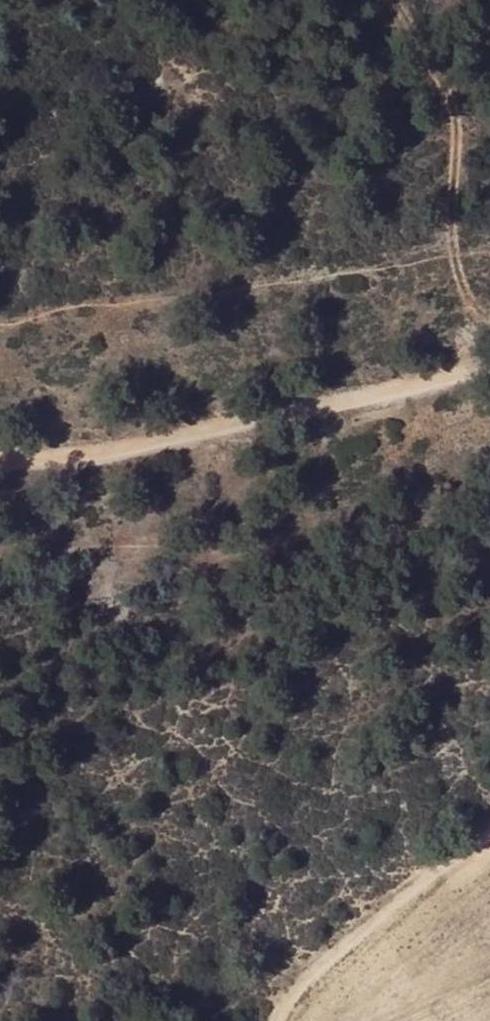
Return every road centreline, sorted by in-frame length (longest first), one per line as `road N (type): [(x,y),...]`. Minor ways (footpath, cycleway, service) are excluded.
road 1 (track): [(489,377),(58,460),(0,455)]
road 2 (track): [(489,837),(321,979),(290,1020)]

